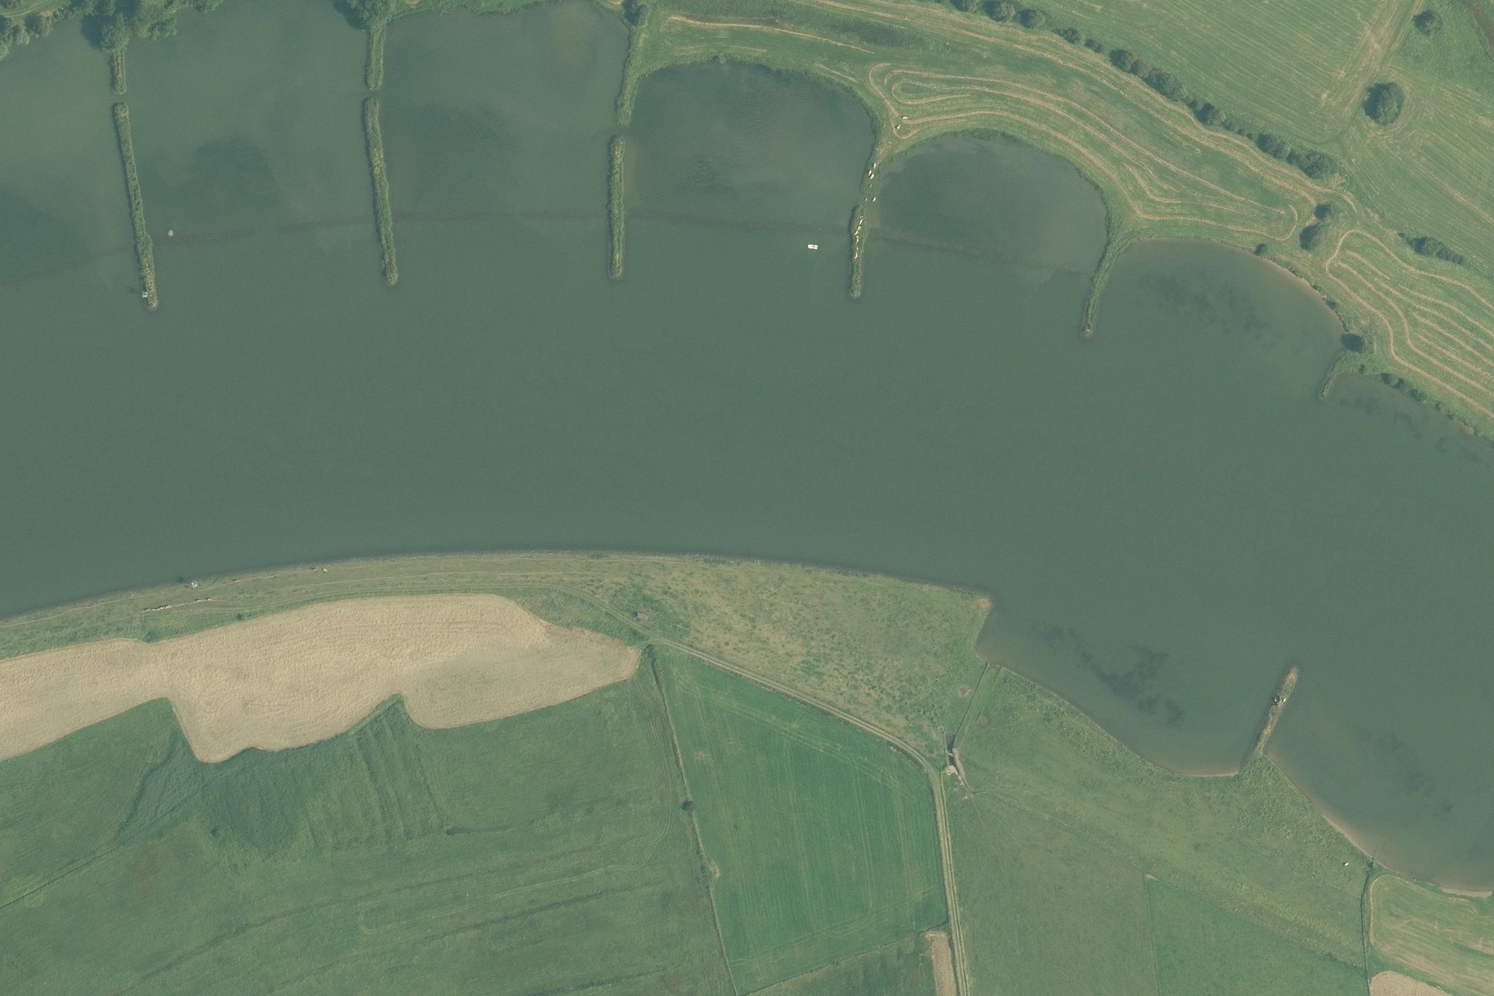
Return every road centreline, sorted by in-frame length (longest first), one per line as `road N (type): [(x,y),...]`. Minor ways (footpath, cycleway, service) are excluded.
road 1 (track): [(140,640),(186,612),(325,595),(552,586),(899,743),(927,763),(937,784),(963,995)]

